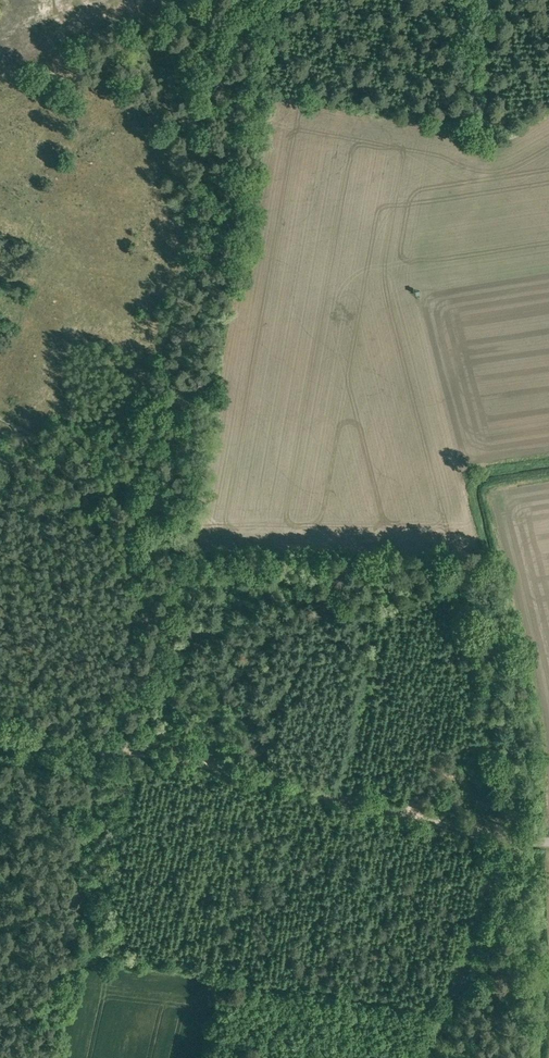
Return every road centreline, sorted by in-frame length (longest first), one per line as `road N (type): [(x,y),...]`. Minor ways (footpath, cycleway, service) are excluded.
road 1 (track): [(0,737),(172,748),(516,844)]
road 2 (track): [(445,1016),(223,982)]
road 3 (unclassified): [(429,1057),(509,849)]

